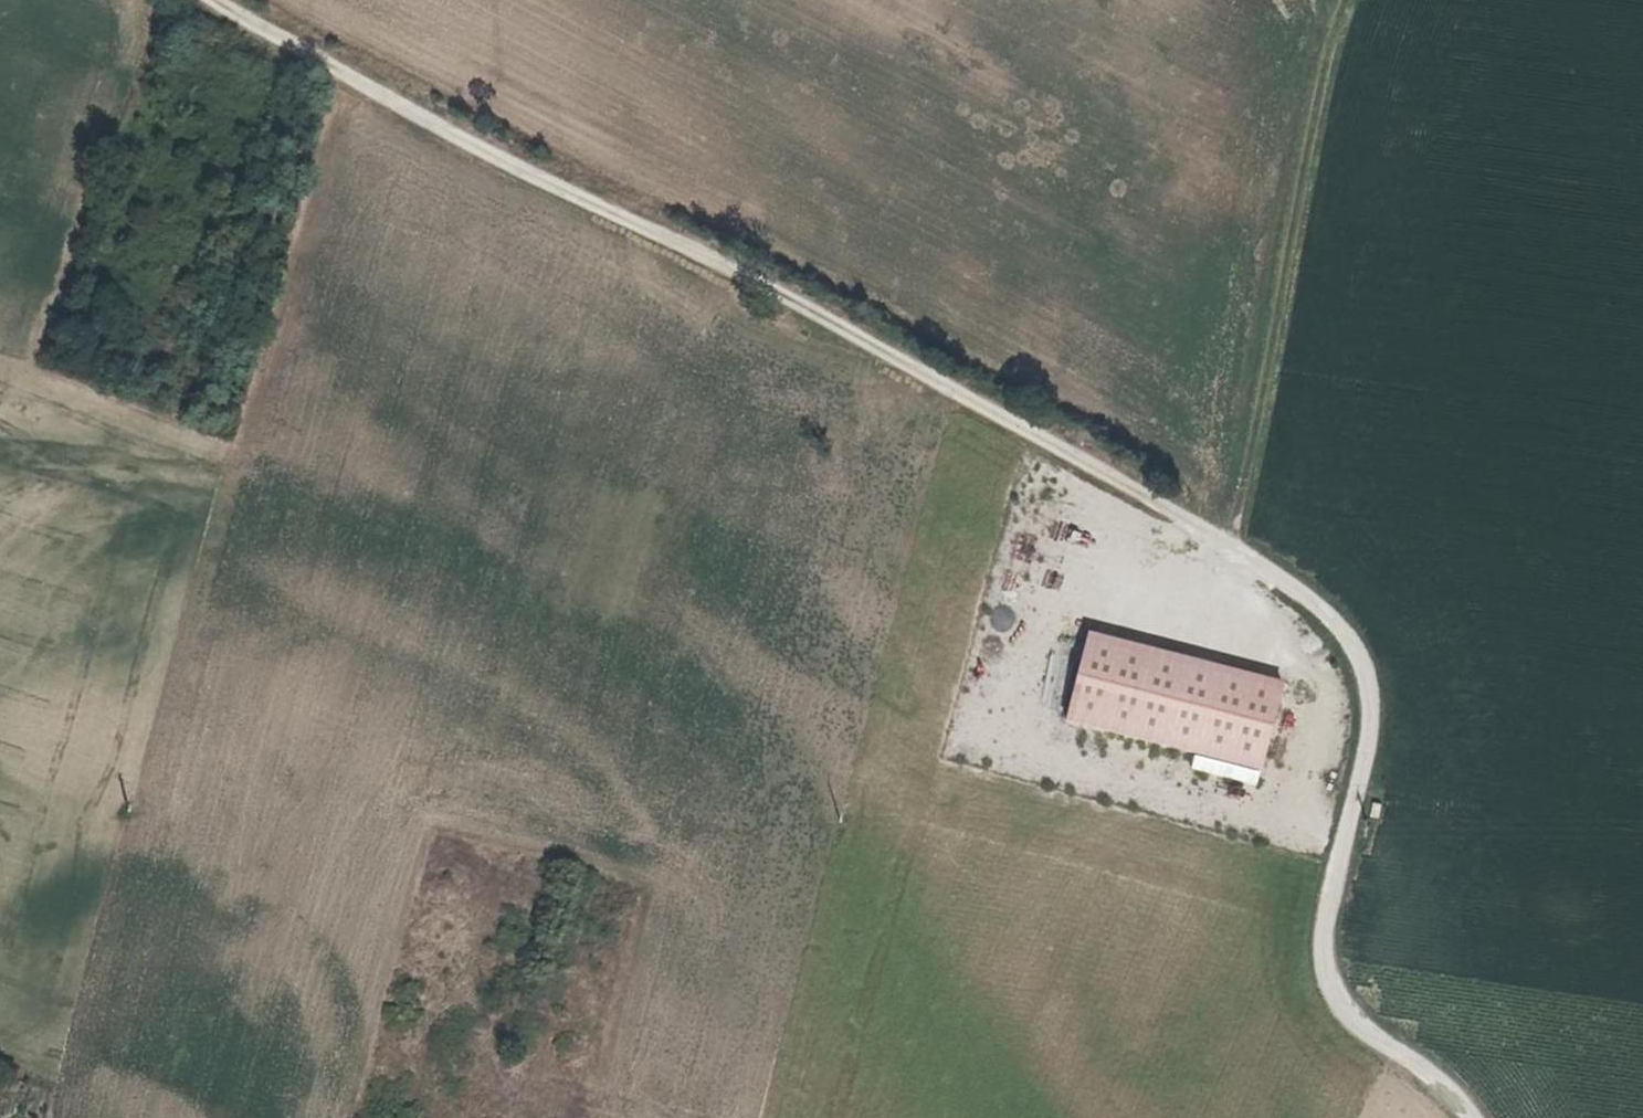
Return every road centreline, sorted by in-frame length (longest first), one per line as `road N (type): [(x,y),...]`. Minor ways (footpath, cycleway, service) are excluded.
road 1 (unclassified): [(219,0),(310,57),(739,273),(1328,604),(1356,638),(1374,683),(1373,739),(1324,910),(1321,958),(1338,1006),(1448,1085),(1477,1117)]

